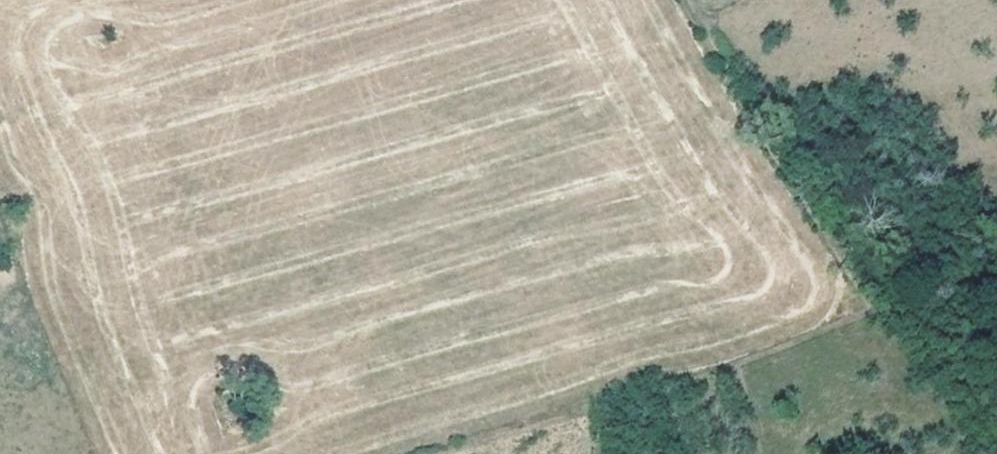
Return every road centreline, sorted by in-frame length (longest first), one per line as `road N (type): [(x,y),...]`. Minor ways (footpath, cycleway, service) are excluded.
road 1 (track): [(996,312),(935,275),(919,284),(869,283),(745,112),(684,0)]

